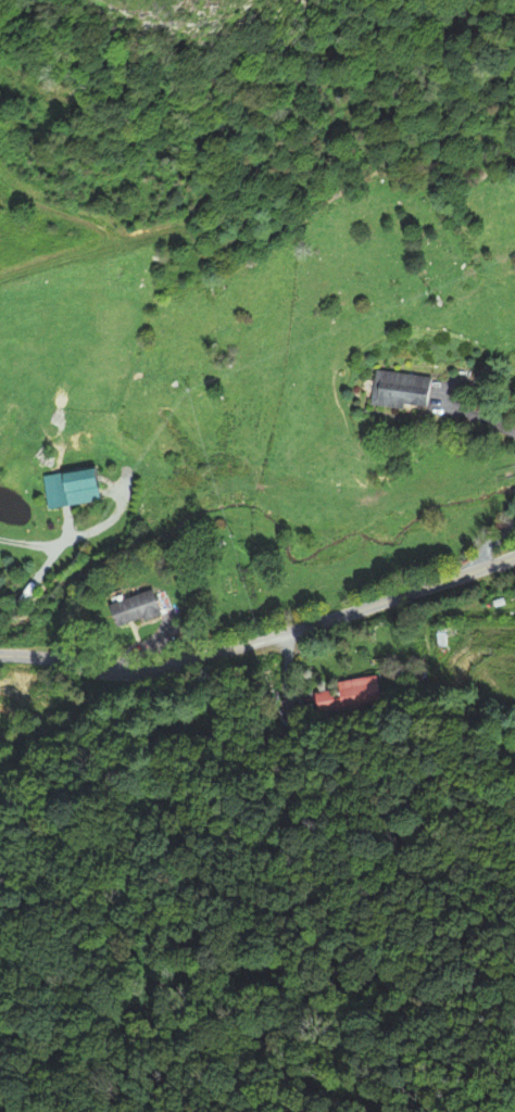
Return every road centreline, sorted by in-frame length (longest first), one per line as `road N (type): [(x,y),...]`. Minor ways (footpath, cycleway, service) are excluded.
road 1 (tertiary): [(514,555),(152,671),(0,655)]

